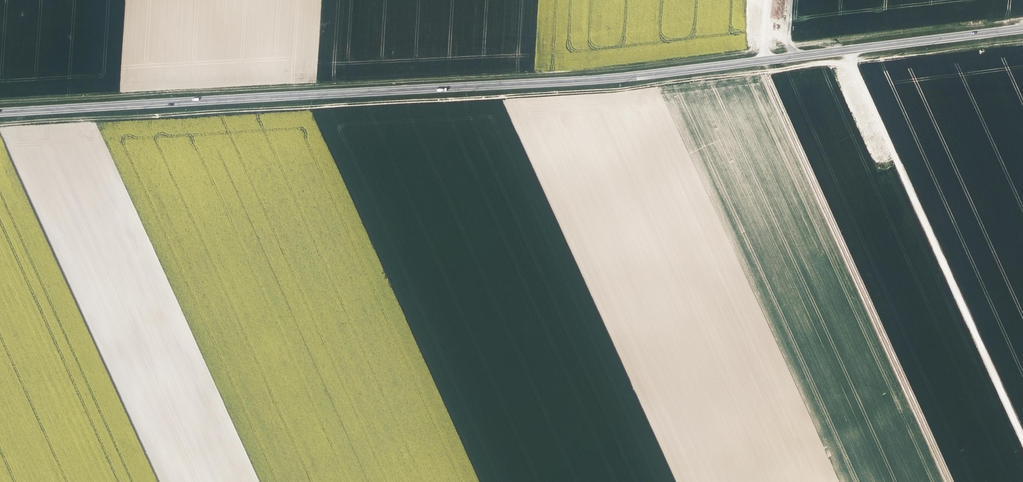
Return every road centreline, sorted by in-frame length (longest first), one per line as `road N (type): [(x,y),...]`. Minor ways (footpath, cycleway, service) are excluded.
road 1 (track): [(0,124),(620,90),(1022,41)]
road 2 (secondary): [(0,110),(619,76),(1022,29)]
road 3 (track): [(896,162),(1022,440)]

